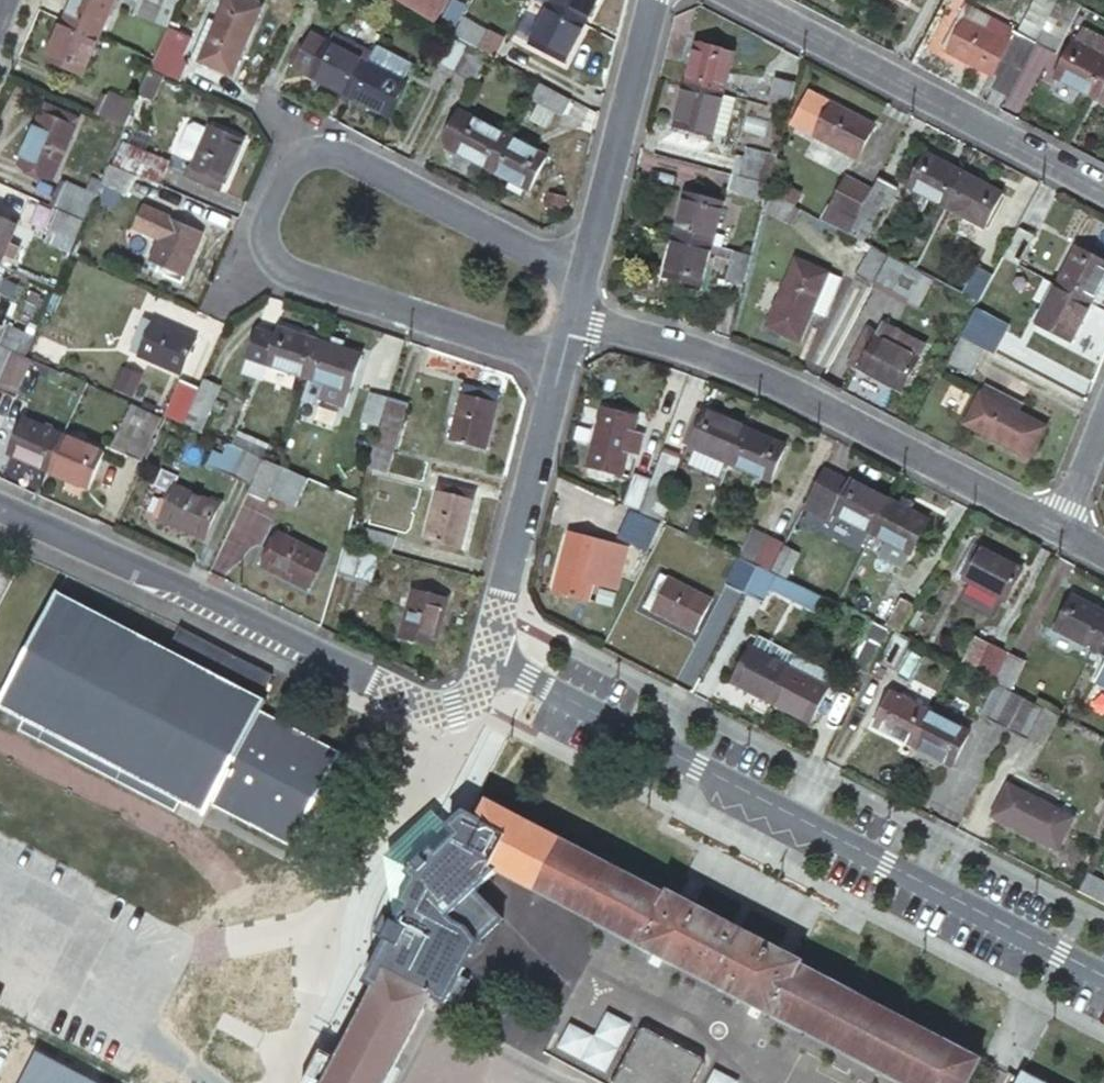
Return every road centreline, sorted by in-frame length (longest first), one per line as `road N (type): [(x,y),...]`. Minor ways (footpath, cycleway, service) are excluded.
road 1 (residential): [(577,276),(331,153),(299,154),(281,172),(260,232),(281,269),(556,359)]
road 2 (residential): [(488,648),(532,679),(1103,976)]
road 3 (residential): [(1057,530),(801,392),(695,350),(567,315)]
road 4 (residential): [(0,510),(468,723)]
road 5 (residential): [(736,0),(1103,194)]
road 6 (residential): [(468,723),(282,1082)]
road 7 (residential): [(488,648),(556,359)]
road 8 (residential): [(577,276),(652,0)]
road 9 (residential): [(1103,412),(1057,530)]

